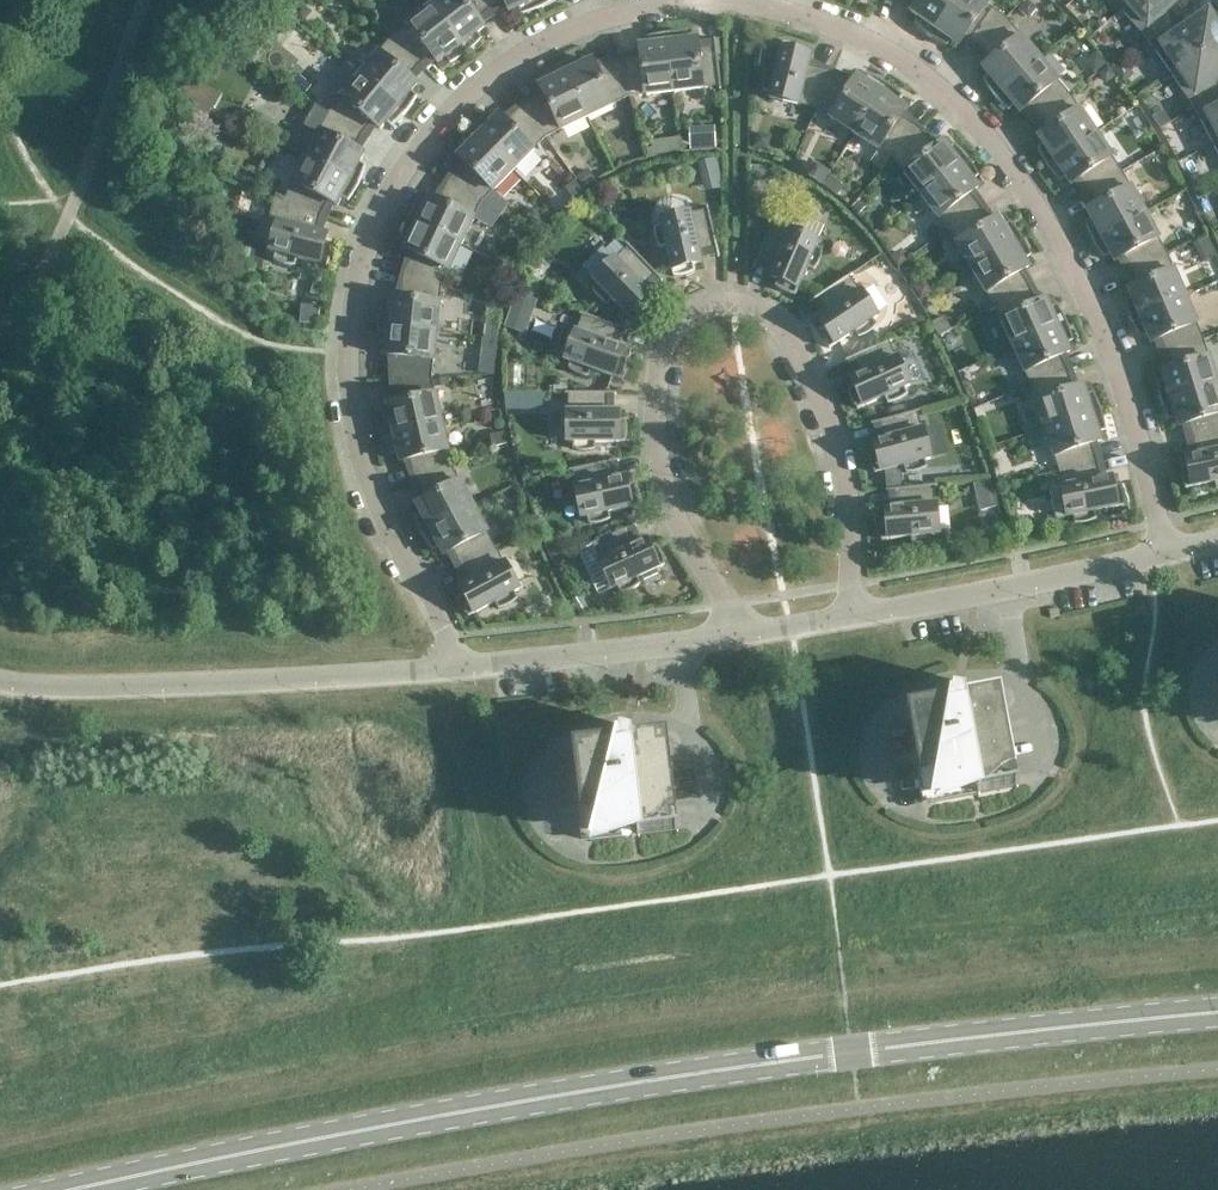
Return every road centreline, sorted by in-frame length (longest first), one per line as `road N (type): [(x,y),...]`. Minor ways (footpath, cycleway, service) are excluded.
road 1 (residential): [(1164,556),(1118,383),(1071,273),(1006,166),(943,97),(851,38),(770,13),(675,11),(565,36),(462,101),(412,165),(366,265),(347,344),(349,402),(383,526),(449,638),(452,675)]
road 2 (tertiary): [(1217,1014),(849,1049),(66,1189)]
road 3 (residential): [(740,642),(672,502),(662,462),(662,359),(696,313),(738,308),(760,315),(790,343),(819,399),(848,491),(852,621)]
road 4 (residential): [(0,684),(80,690),(452,675)]
road 5 (residential): [(852,621),(1164,556)]
road 6 (residential): [(452,675),(740,642)]

